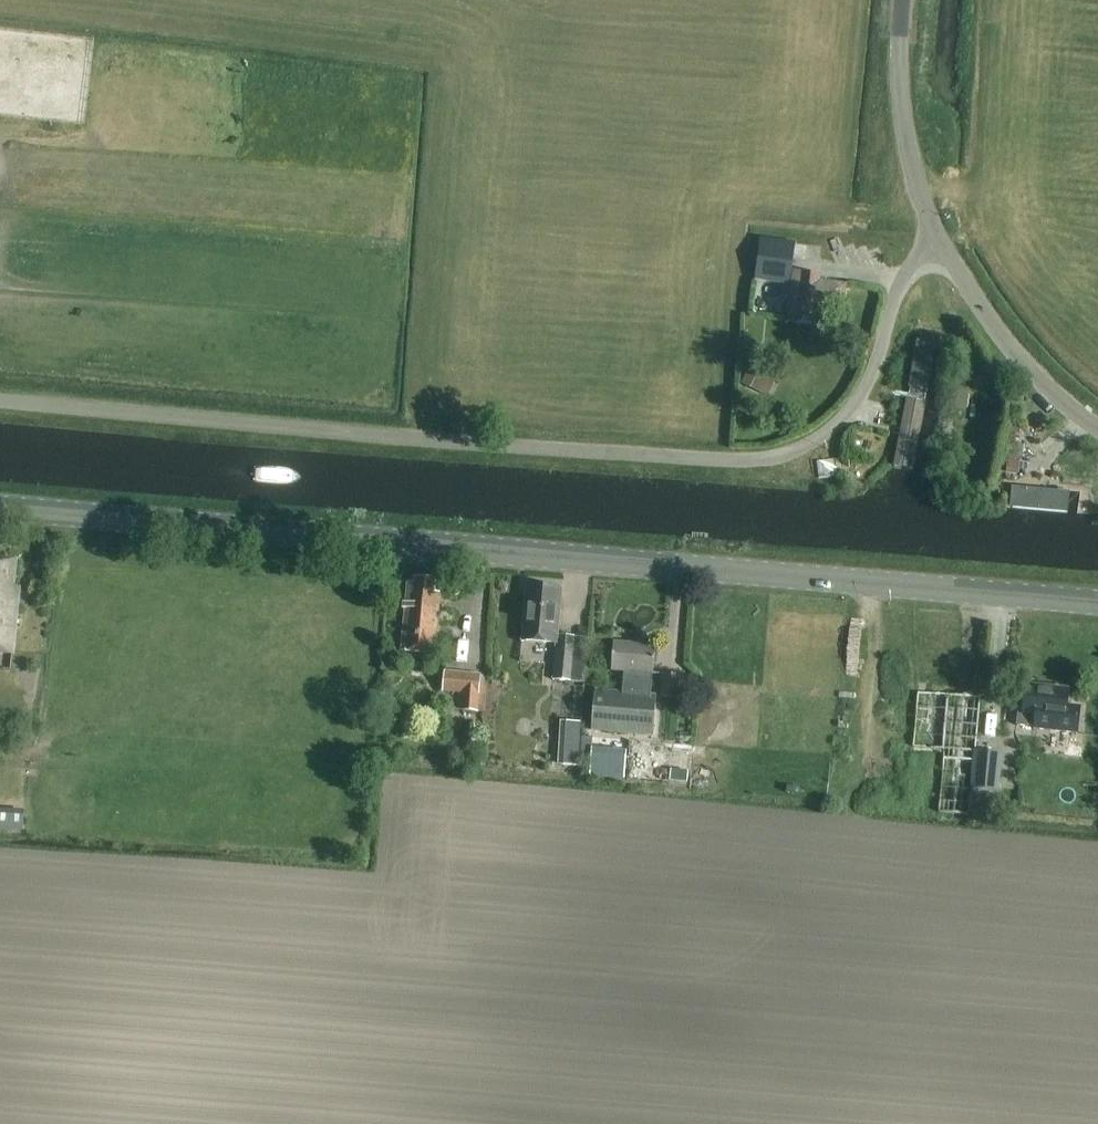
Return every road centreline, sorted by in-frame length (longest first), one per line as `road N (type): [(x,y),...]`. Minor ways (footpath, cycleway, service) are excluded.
road 1 (secondary): [(1097,604),(0,512)]
road 2 (unclassified): [(938,240),(910,268),(875,368),(847,414),(807,445),(759,460),(0,401)]
road 3 (unclassified): [(1097,428),(997,333),(938,240)]
road 4 (unclassified): [(938,240),(901,111),(902,0)]

